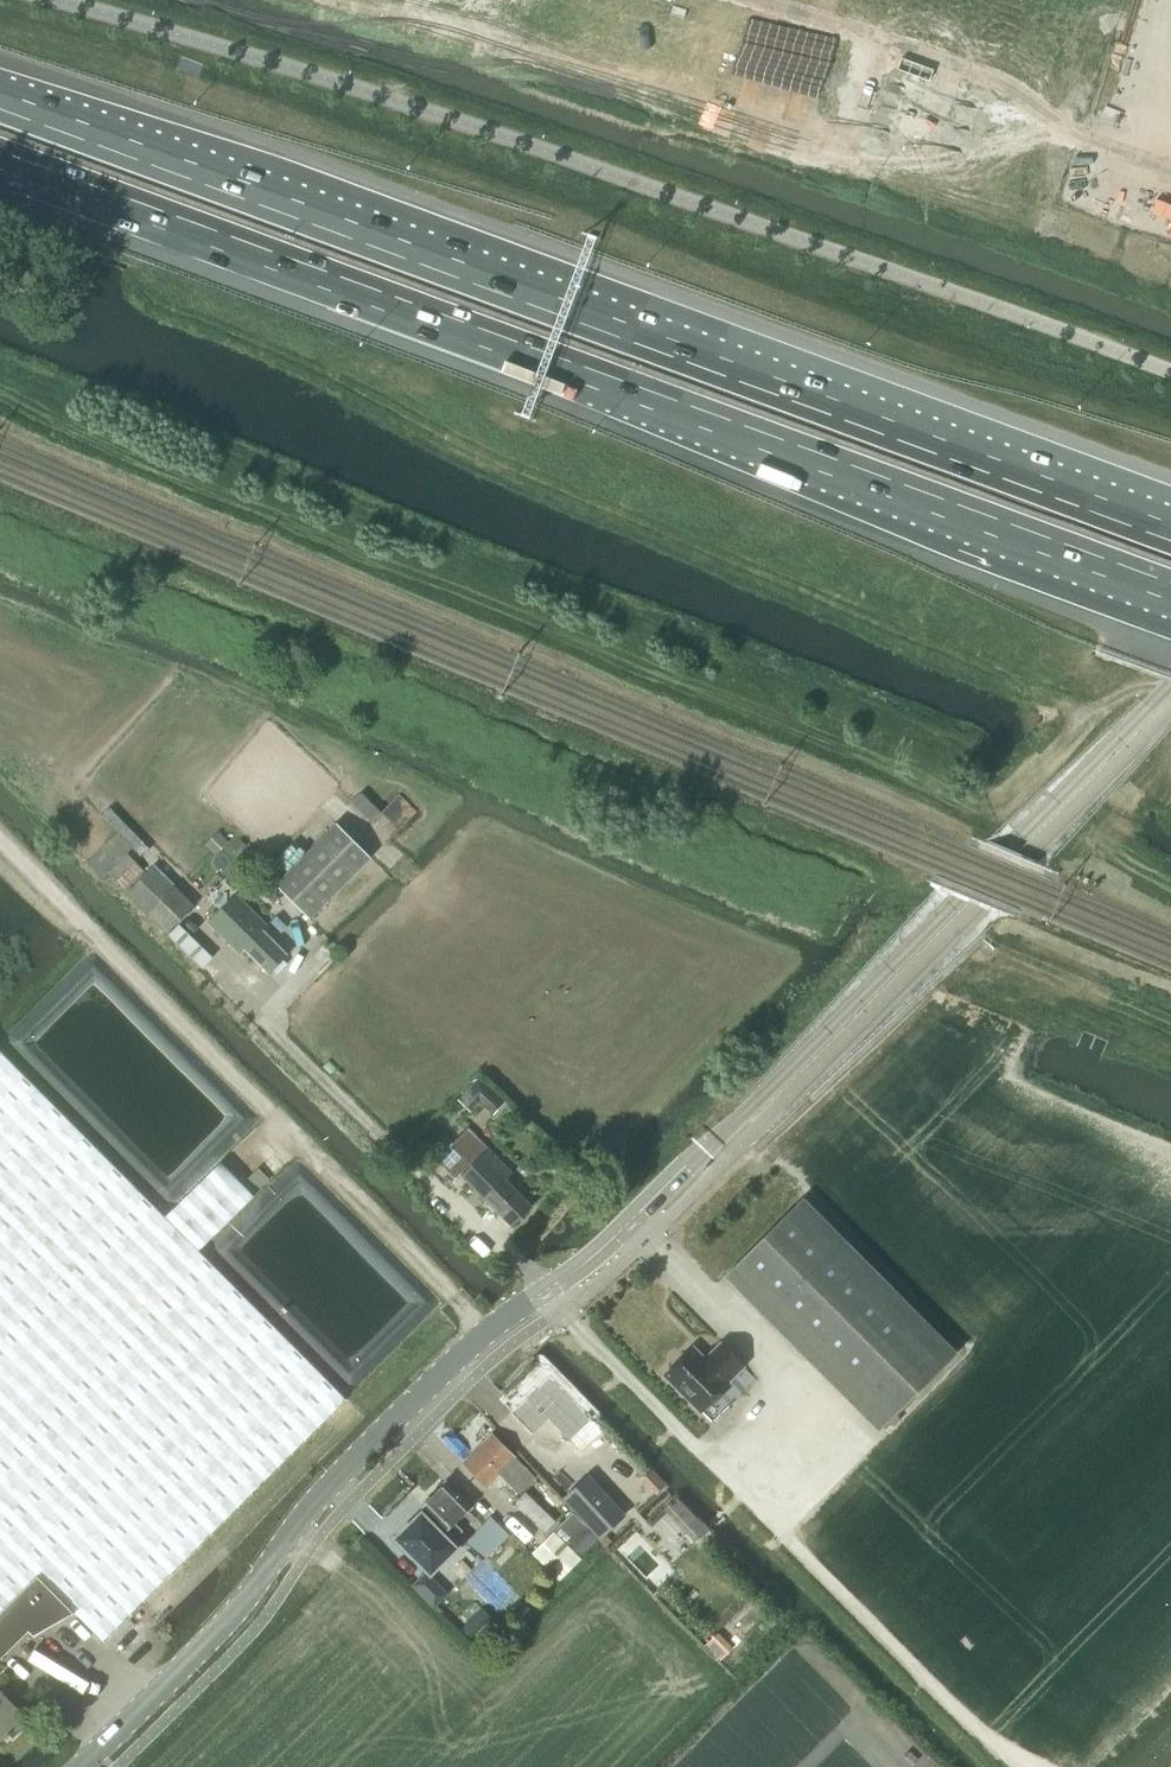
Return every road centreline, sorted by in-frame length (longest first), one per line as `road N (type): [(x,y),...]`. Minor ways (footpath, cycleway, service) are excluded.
road 1 (tertiary): [(82,1766),(247,1602),(323,1502),(501,1324),(605,1246),(1170,683)]
road 2 (motorway): [(1170,523),(0,91)]
road 3 (motorway): [(0,169),(1170,600)]

